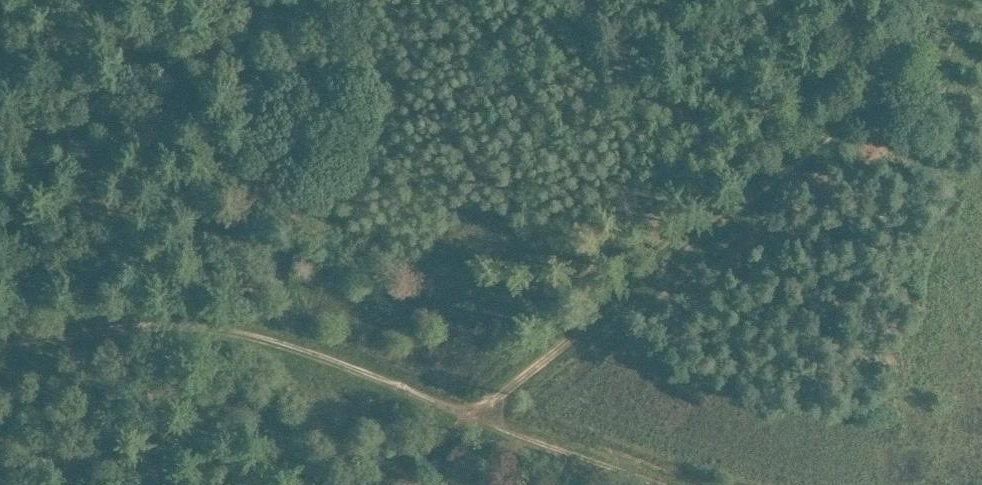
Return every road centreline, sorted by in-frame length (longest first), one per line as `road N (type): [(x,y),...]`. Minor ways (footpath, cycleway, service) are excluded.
road 1 (track): [(920,0),(899,74),(844,141),(379,484)]
road 2 (track): [(0,338),(193,325),(232,331),(672,484)]

